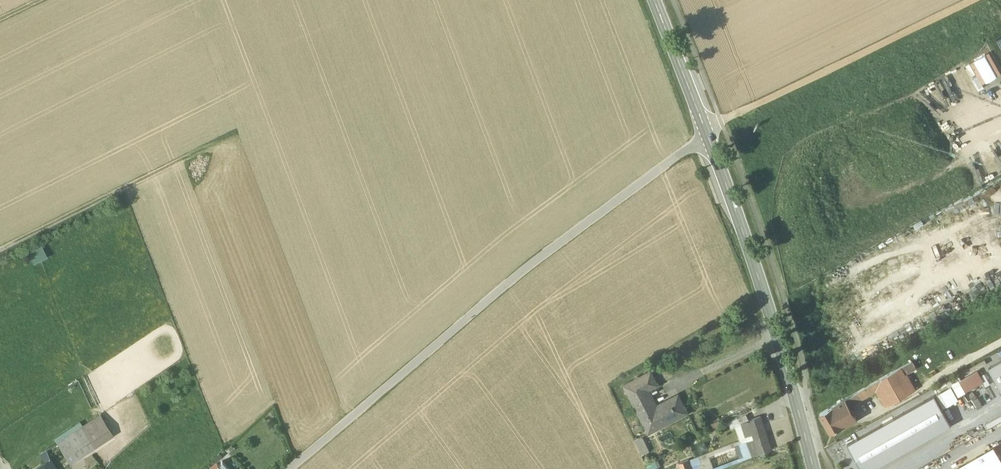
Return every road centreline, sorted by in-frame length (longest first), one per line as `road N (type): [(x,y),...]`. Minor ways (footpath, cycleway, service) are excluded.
road 1 (unclassified): [(707,131),(534,261),(290,468)]
road 2 (secondary): [(814,468),(707,131)]
road 3 (track): [(971,0),(707,131)]
road 4 (track): [(0,249),(233,133)]
road 5 (secondary): [(707,131),(655,0)]

